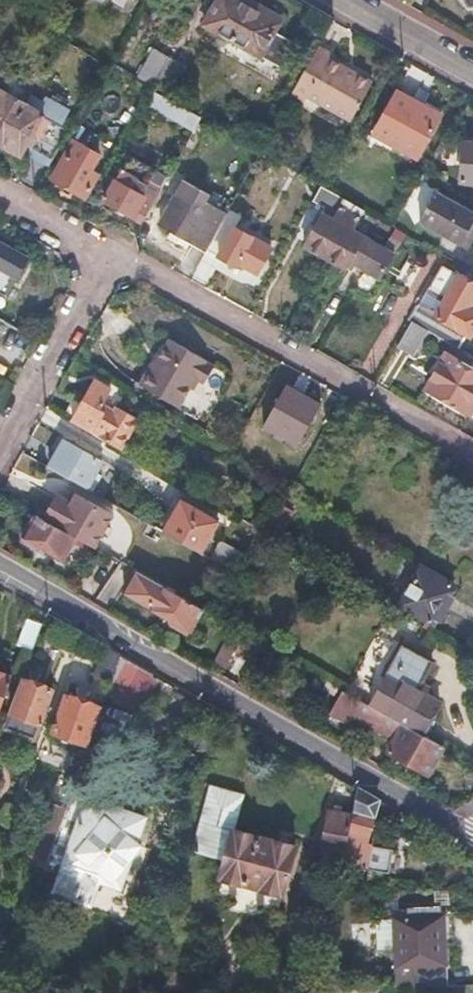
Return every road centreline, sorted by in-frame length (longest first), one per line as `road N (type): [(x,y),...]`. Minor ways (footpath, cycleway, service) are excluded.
road 1 (residential): [(0,567),(472,835)]
road 2 (residential): [(472,452),(110,249)]
road 3 (residential): [(110,249),(0,446)]
road 4 (residential): [(358,0),(472,65)]
road 5 (residential): [(110,249),(0,188)]

